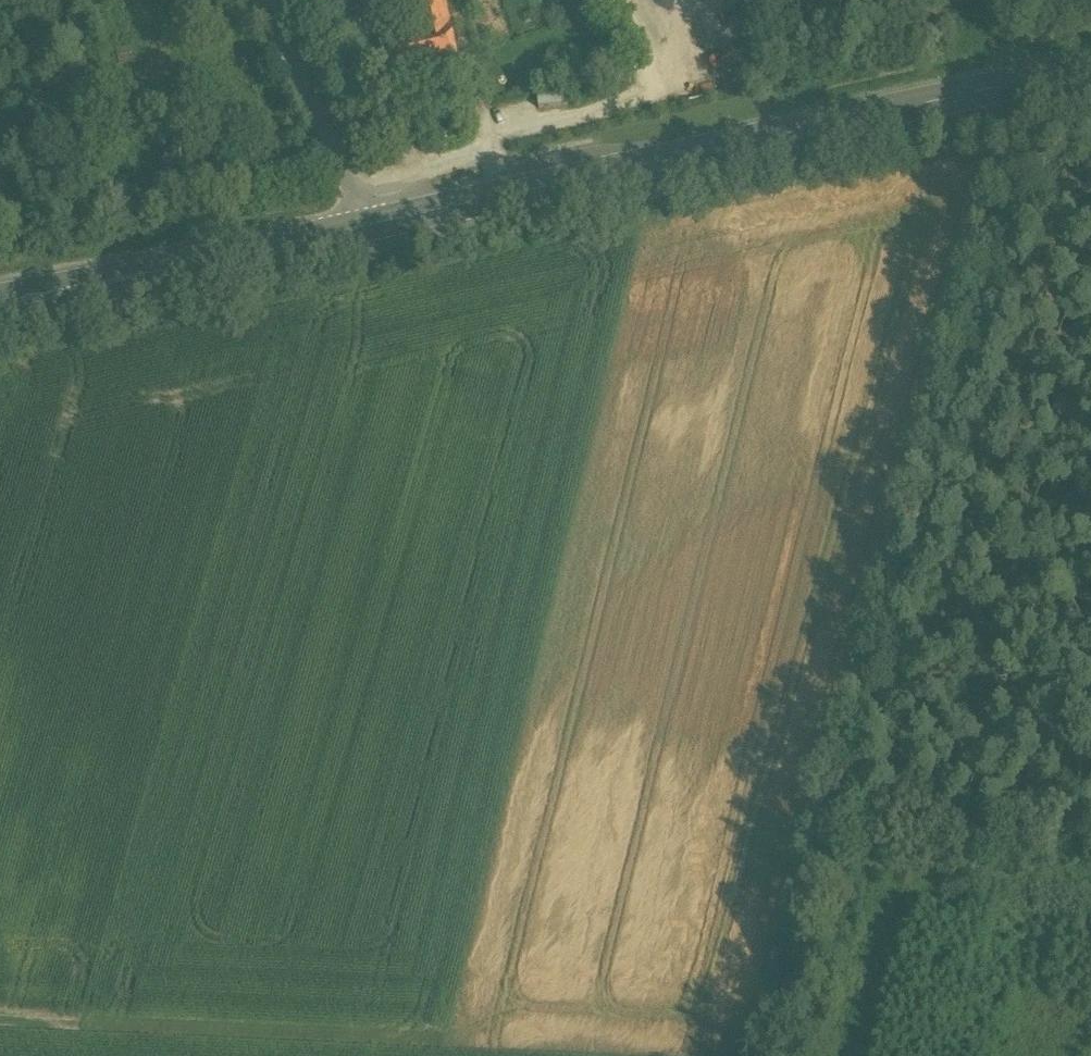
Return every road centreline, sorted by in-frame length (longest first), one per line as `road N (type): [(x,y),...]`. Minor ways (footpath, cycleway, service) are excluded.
road 1 (secondary): [(362,226),(1090,70)]
road 2 (secondary): [(0,305),(362,226)]
road 3 (unclassified): [(264,0),(353,184),(362,226)]

